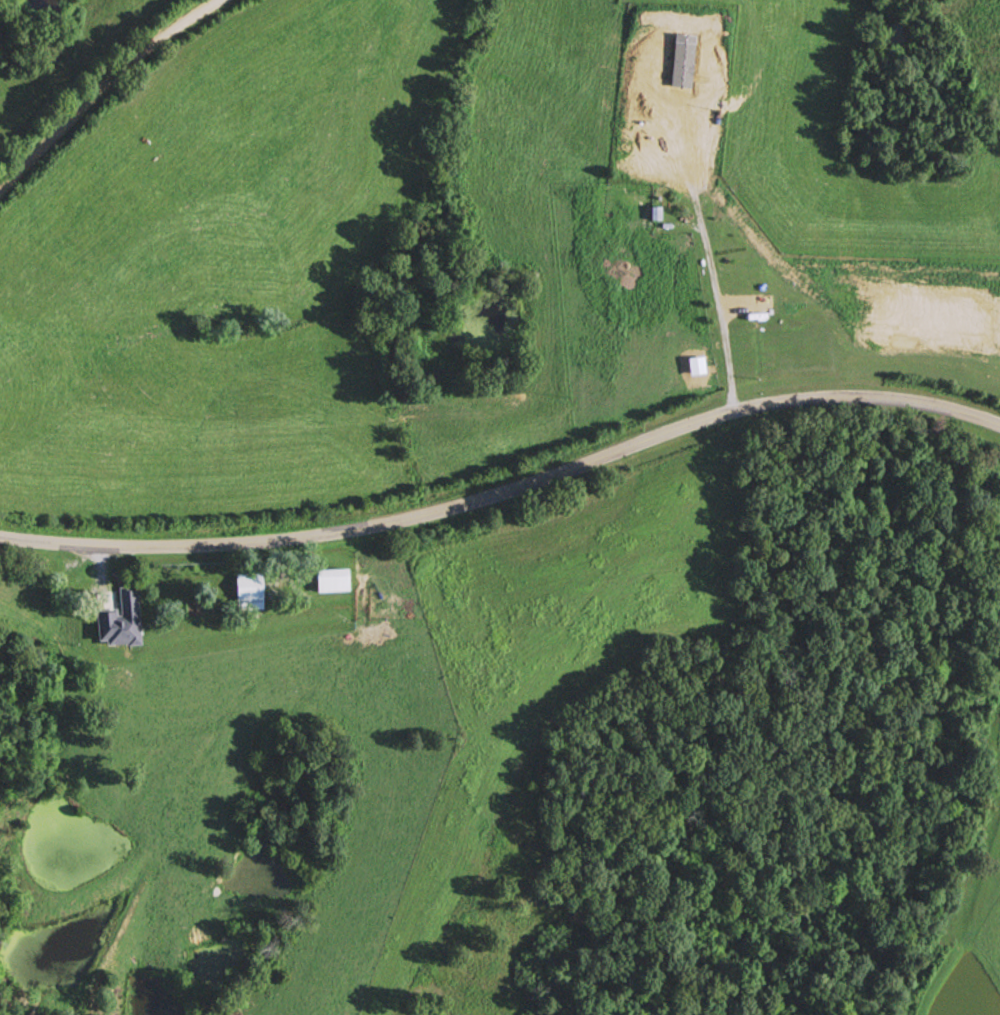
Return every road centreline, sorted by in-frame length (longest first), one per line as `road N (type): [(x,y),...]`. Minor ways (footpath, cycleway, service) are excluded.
road 1 (tertiary): [(0,541),(148,550),(332,537),(481,502),(741,413),(821,399),(898,403),(999,429)]
road 2 (residential): [(0,193),(108,83),(222,0)]

